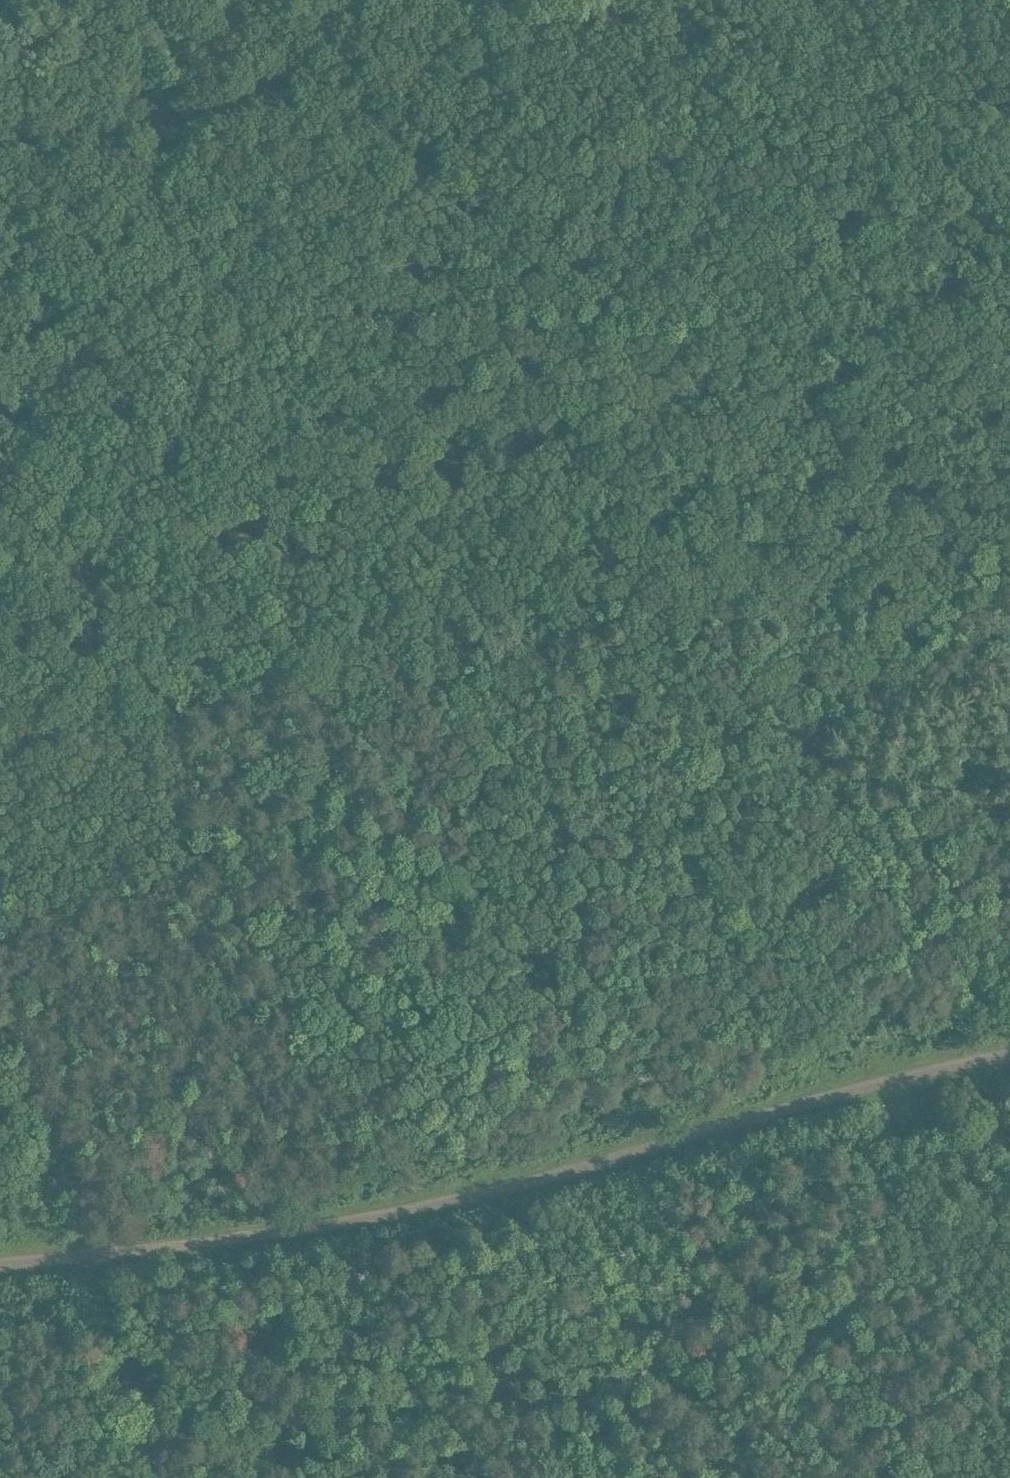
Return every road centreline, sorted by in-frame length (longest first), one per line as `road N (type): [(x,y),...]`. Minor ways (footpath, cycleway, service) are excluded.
road 1 (unclassified): [(0,1278),(317,1246),(548,1204),(1009,1074)]

